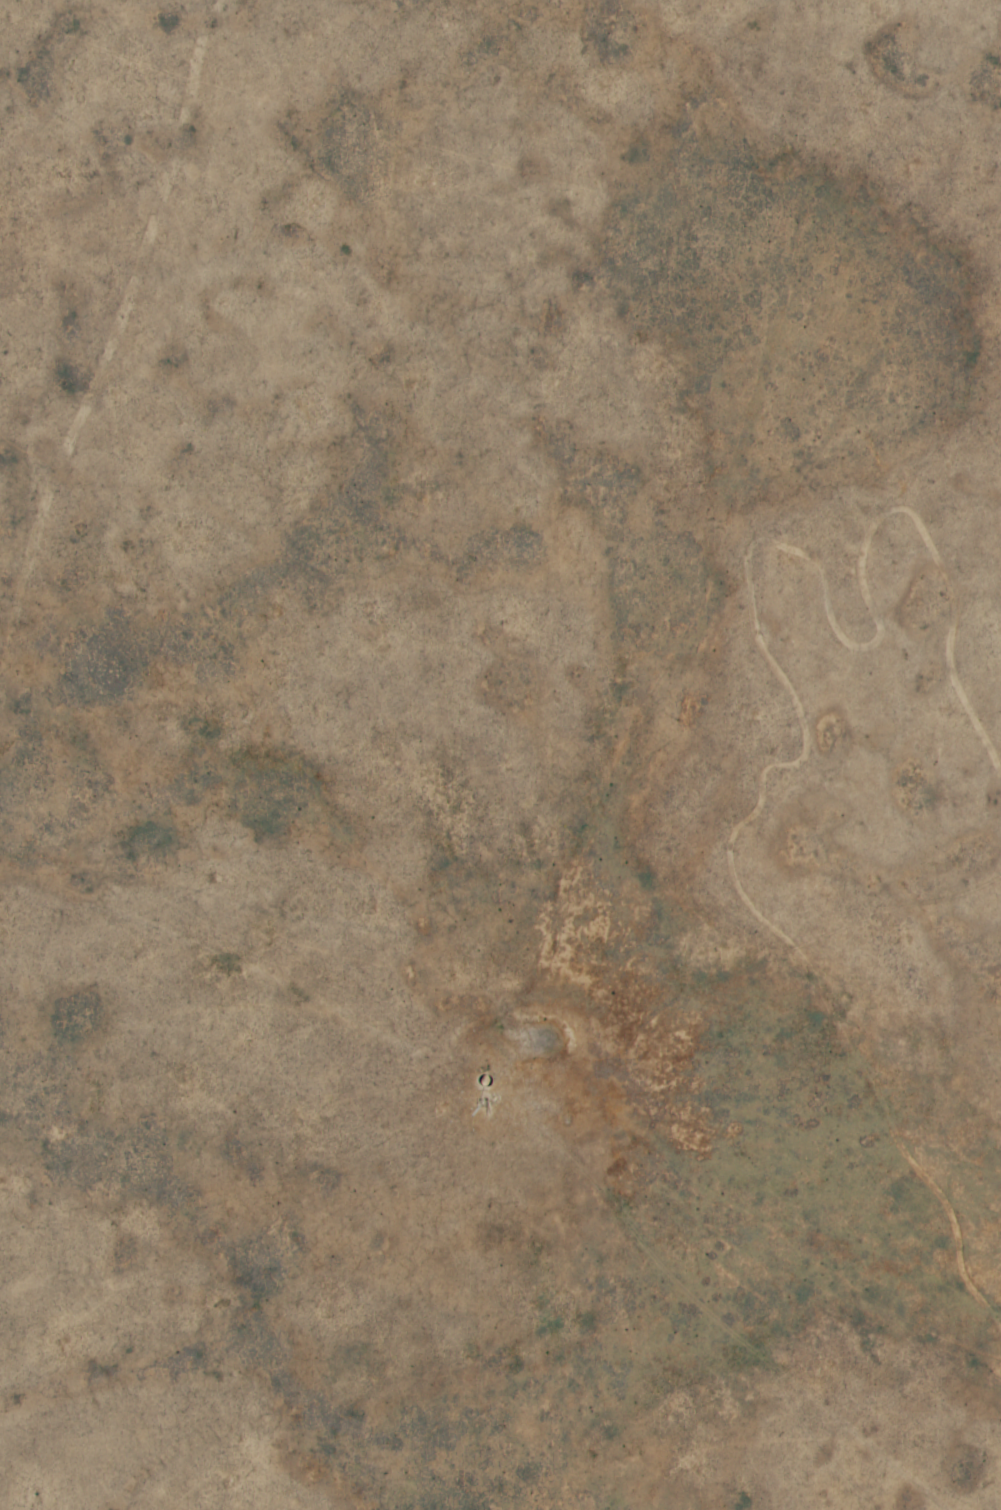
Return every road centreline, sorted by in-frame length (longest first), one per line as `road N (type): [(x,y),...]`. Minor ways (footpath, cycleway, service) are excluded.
road 1 (residential): [(557,1081),(557,1137),(963,1468),(978,1509)]

